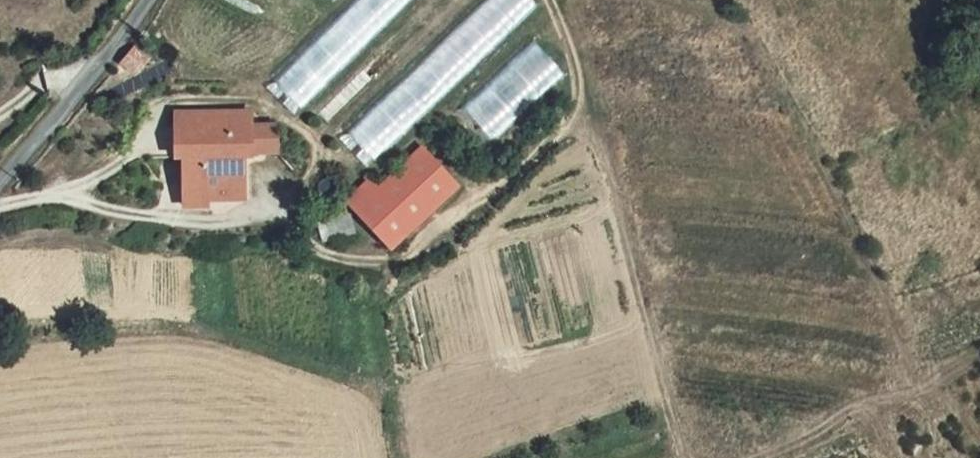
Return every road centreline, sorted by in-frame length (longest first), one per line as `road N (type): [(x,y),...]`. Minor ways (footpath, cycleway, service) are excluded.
road 1 (track): [(0,193),(57,178),(123,204),(225,209),(278,190),(280,153),(260,101),(144,95),(121,132)]
road 2 (track): [(552,0),(681,457)]
road 3 (track): [(255,201),(341,260),(395,262),(583,116)]
road 4 (unclassified): [(0,174),(153,0)]

